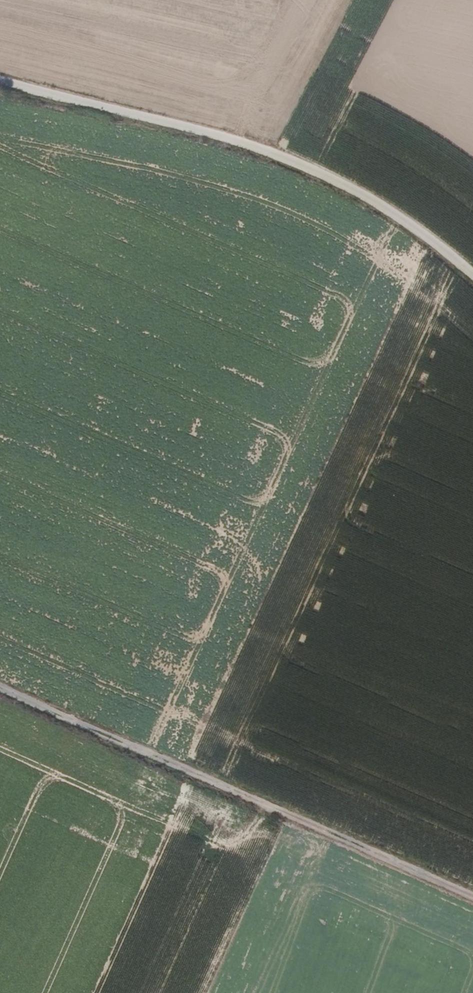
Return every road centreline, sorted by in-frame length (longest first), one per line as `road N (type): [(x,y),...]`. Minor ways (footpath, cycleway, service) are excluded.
road 1 (track): [(0,690),(472,897)]

